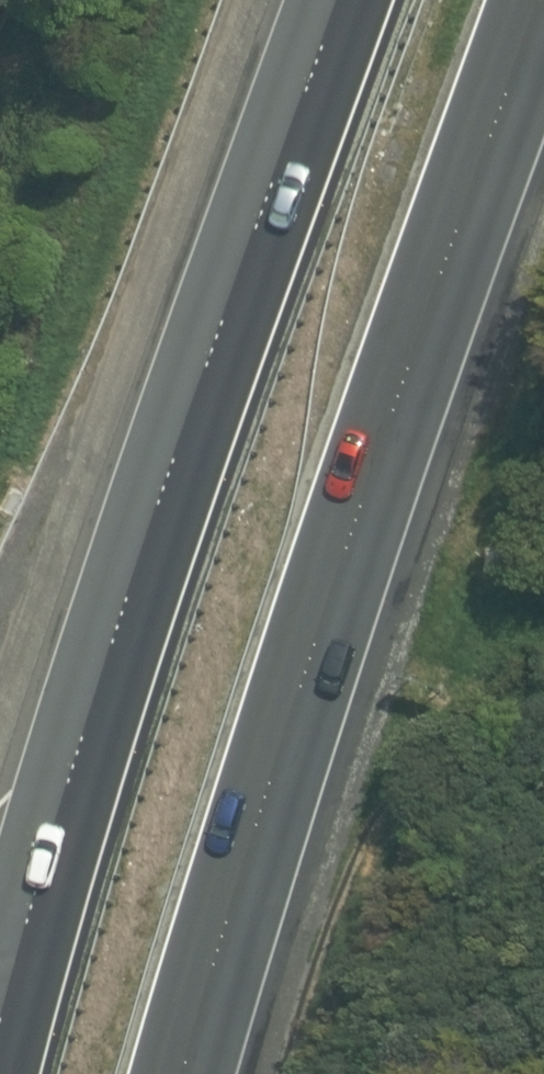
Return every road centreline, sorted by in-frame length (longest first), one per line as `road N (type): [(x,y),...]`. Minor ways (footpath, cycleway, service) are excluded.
road 1 (motorway): [(540,0),(306,666),(179,1073)]
road 2 (motorway): [(0,990),(120,615),(336,0)]

